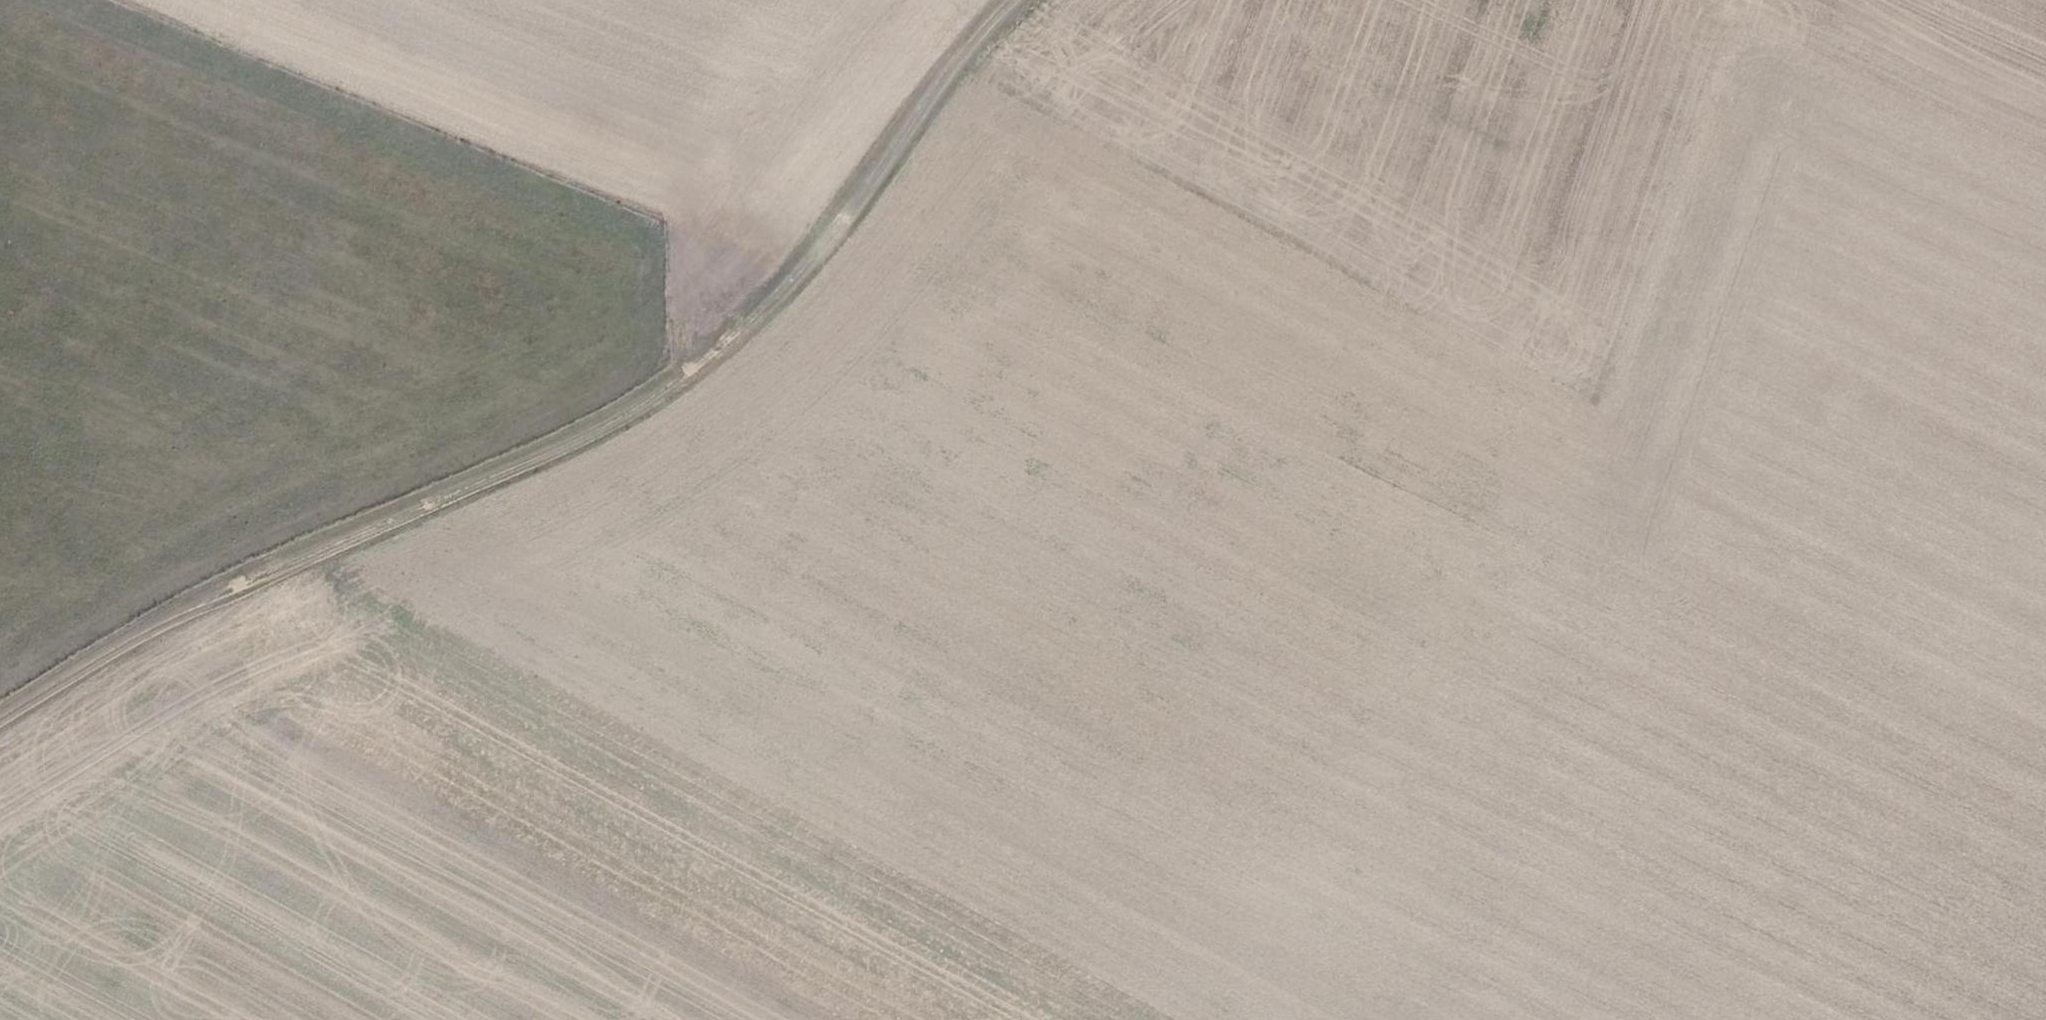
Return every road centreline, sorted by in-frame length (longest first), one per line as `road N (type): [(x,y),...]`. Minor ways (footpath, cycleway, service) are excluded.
road 1 (track): [(1031,0),(854,218),(665,404),(235,583),(0,729)]

